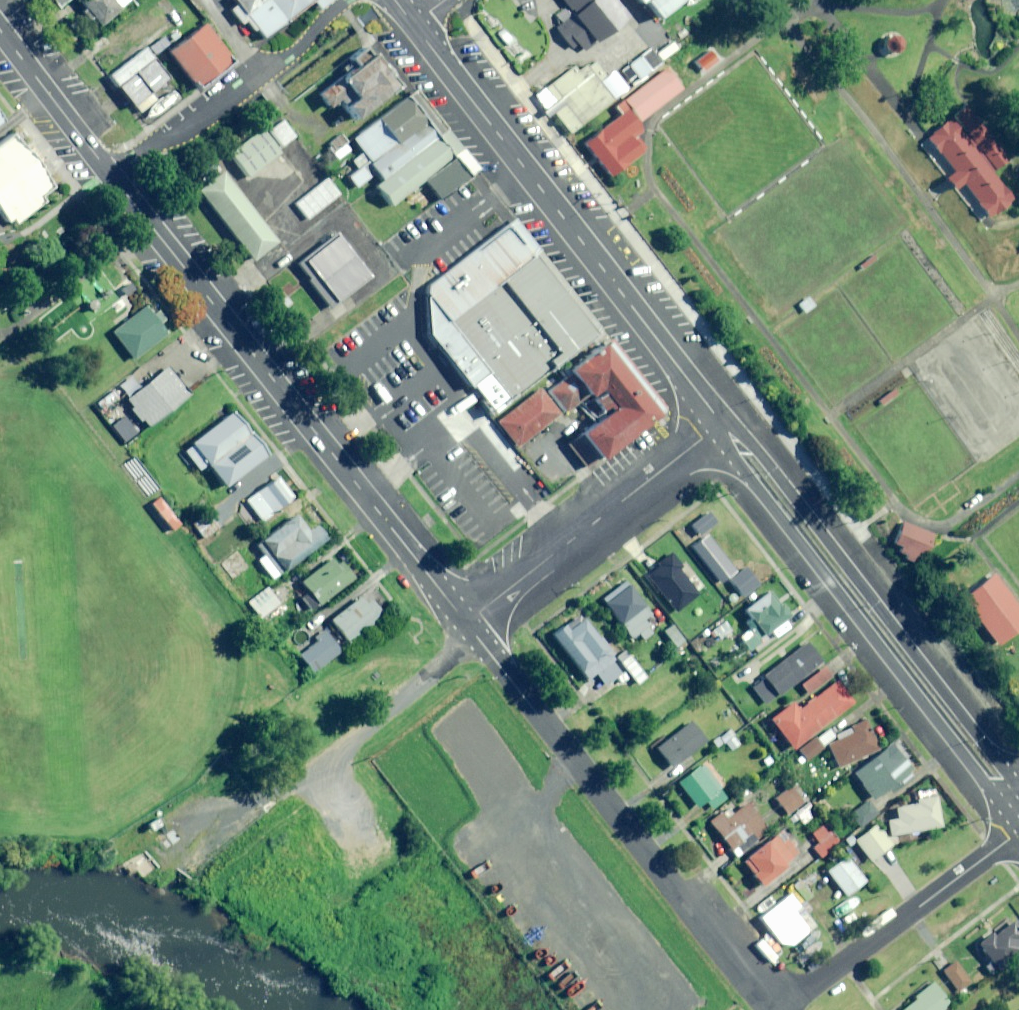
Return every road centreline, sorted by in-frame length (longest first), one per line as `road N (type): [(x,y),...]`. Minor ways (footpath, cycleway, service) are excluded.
road 1 (residential): [(108,169),(467,622)]
road 2 (residential): [(1015,825),(750,476),(719,422)]
road 3 (residential): [(416,25),(719,422)]
road 4 (residential): [(719,422),(771,468),(1018,792)]
road 5 (residential): [(479,637),(771,1009)]
road 6 (residential): [(719,422),(467,622)]
road 7 (residential): [(780,1009),(1003,846),(1015,825)]
road 8 (residential): [(108,169),(208,118),(296,54),(349,0)]
road 9 (residential): [(345,805),(325,771),(331,756),(479,637)]
road 10 (residential): [(0,28),(108,169)]

